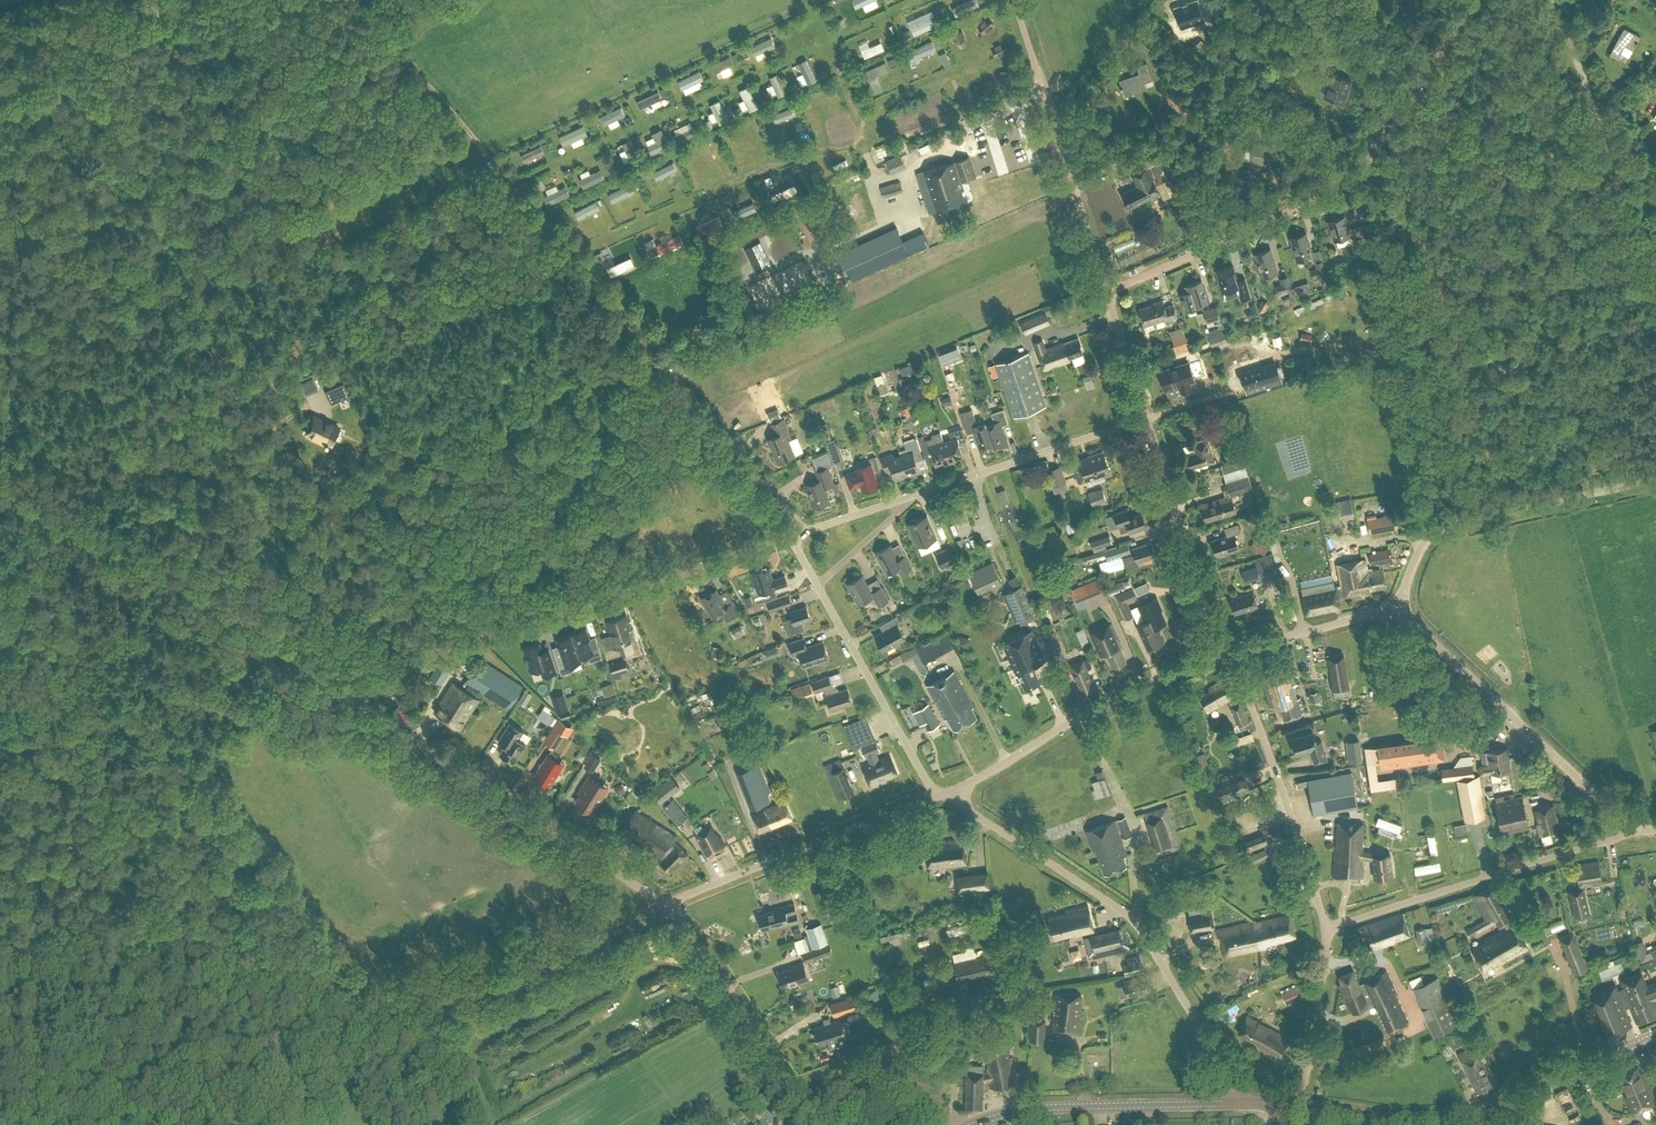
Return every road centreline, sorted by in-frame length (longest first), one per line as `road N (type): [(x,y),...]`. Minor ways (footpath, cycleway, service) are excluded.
road 1 (track): [(0,65),(42,63),(148,24),(317,50),(397,79),(486,143),(806,530)]
road 2 (track): [(204,1065),(325,1030),(665,903)]
road 3 (residential): [(1108,292),(1351,178),(1474,0)]
road 4 (residential): [(338,689),(791,535)]
road 5 (residential): [(1241,1103),(1131,916),(954,791)]
road 6 (residential): [(665,903),(338,689)]
road 7 (unclassified): [(284,648),(224,602),(0,483)]
road 8 (residential): [(1632,829),(1398,608)]
road 9 (residential): [(1327,930),(1632,829)]
road 10 (track): [(826,43),(538,173)]
road 11 (residential): [(1398,608),(1421,546),(1446,525),(1655,479)]
road 12 (residential): [(954,791),(1089,713),(1224,655)]
road 13 (residential): [(1108,292),(1018,8)]
road 14 (residential): [(1327,930),(1291,806),(1224,655)]
road 15 (residential): [(665,903),(935,796)]
road 16 (track): [(858,139),(813,161),(771,165),(598,243)]
road 17 (track): [(934,83),(864,125),(826,43),(924,0)]
road 18 (residential): [(1655,250),(1550,0)]
road 19 (tertiary): [(976,1124),(1056,1109),(1241,1103)]
road 20 (residential): [(812,1124),(693,934),(665,903)]
road 21 (residential): [(904,498),(1146,418)]
road 22 (residential): [(1224,655),(1146,418)]
road 23 (residential): [(935,796),(818,584)]
road 24 (tertiary): [(1655,1034),(1469,1114)]
road 25 (residential): [(1224,655),(1398,608)]
road 26 (residential): [(1300,1108),(1327,930)]
road 27 (residential): [(1146,418),(1108,292)]
road 28 (residential): [(818,584),(904,498)]
road 29 (track): [(99,1124),(204,1065)]

